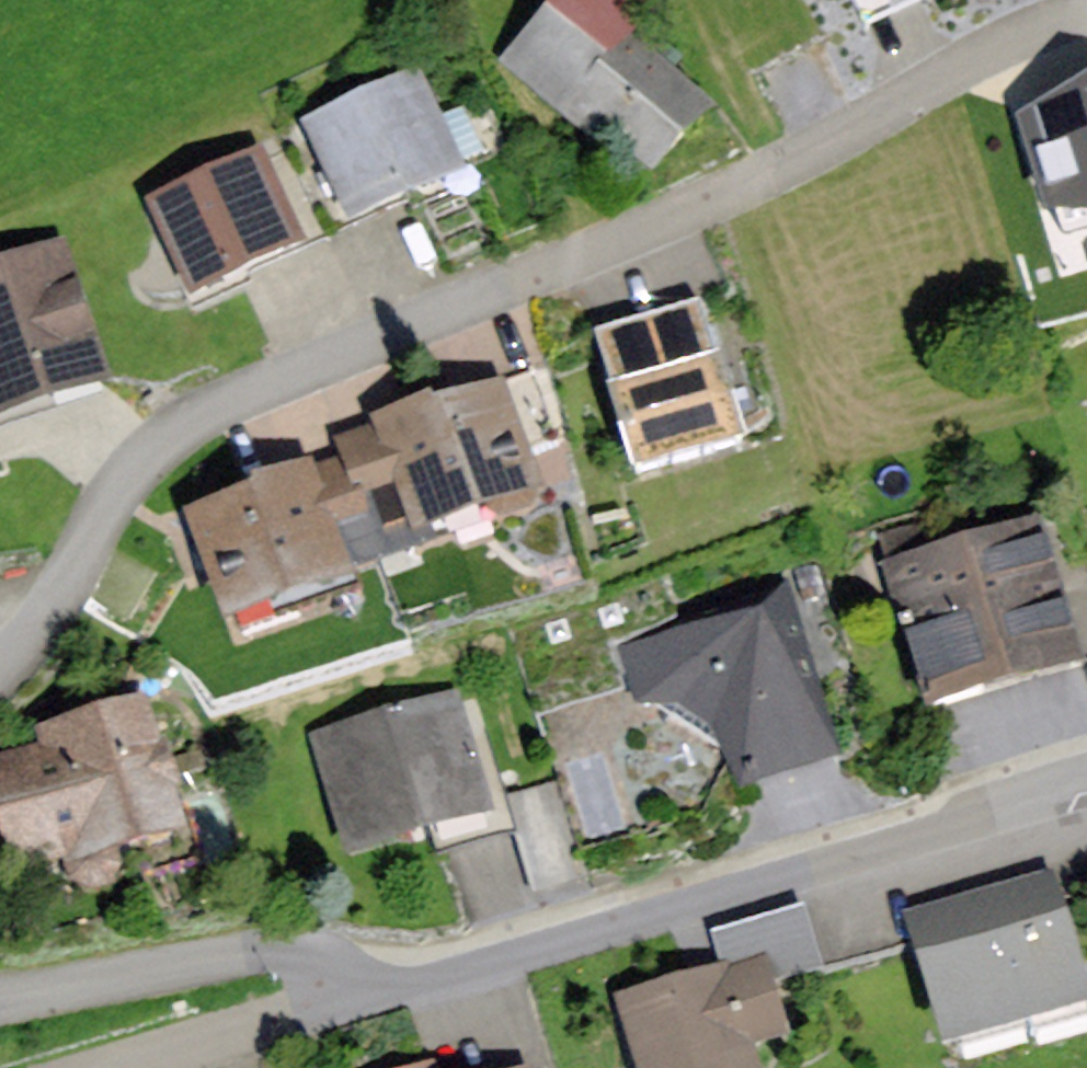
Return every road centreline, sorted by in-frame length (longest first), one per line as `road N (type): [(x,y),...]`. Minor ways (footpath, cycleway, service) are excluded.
road 1 (unclassified): [(139,1067),(1086,786)]

